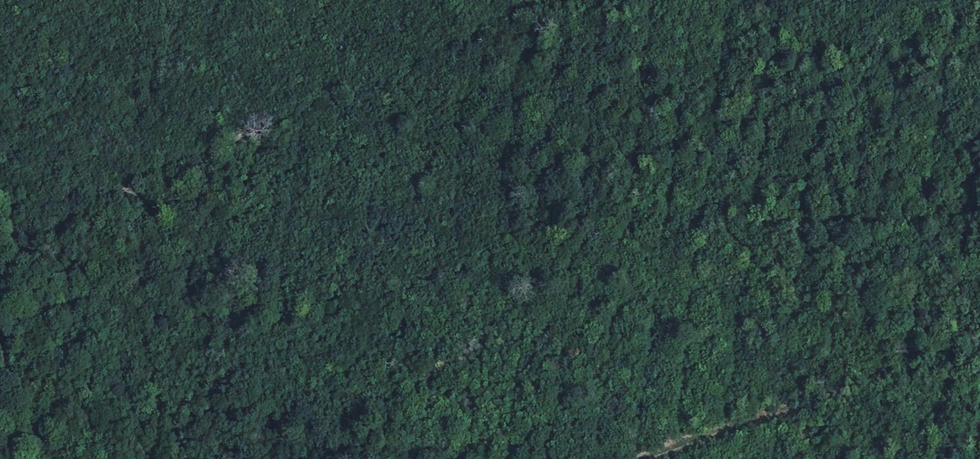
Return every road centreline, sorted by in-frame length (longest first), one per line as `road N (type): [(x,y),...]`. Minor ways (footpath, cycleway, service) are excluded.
road 1 (track): [(141,177),(438,55),(550,0)]

